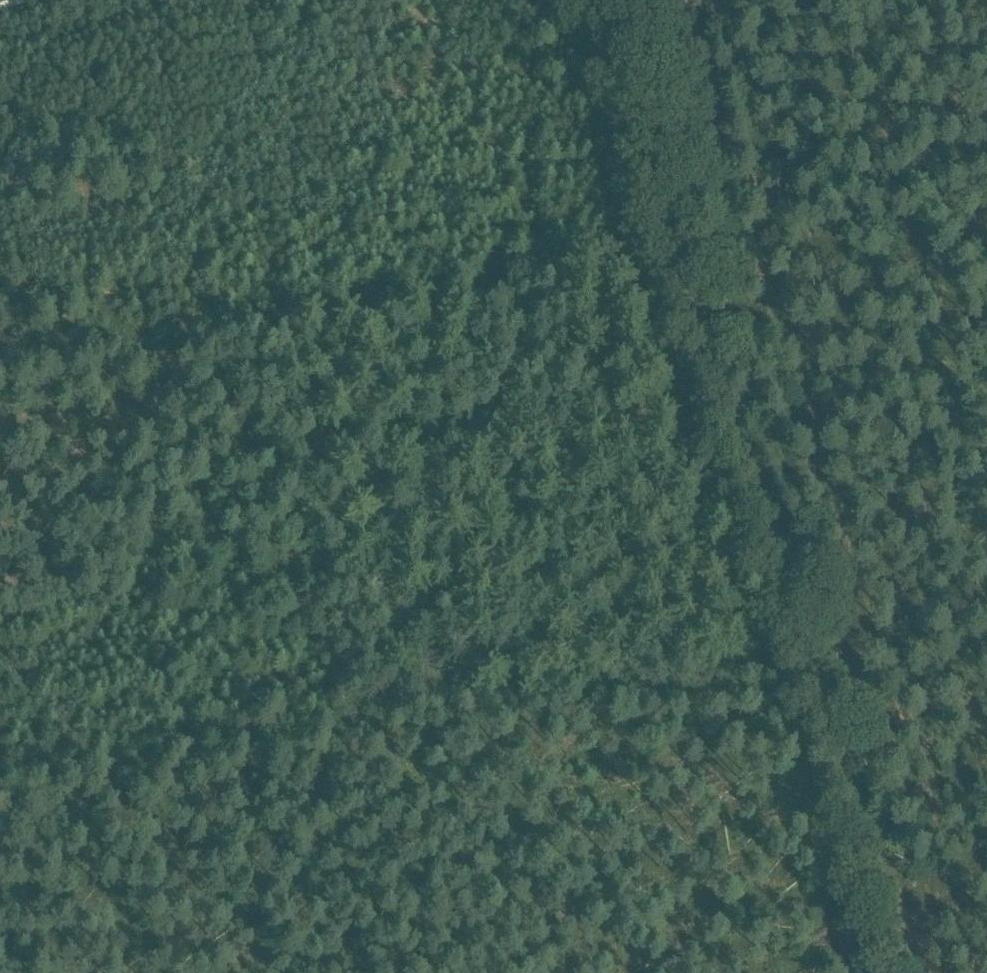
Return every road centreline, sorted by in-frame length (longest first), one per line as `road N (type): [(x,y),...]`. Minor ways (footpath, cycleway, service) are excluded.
road 1 (track): [(914,972),(602,0)]

